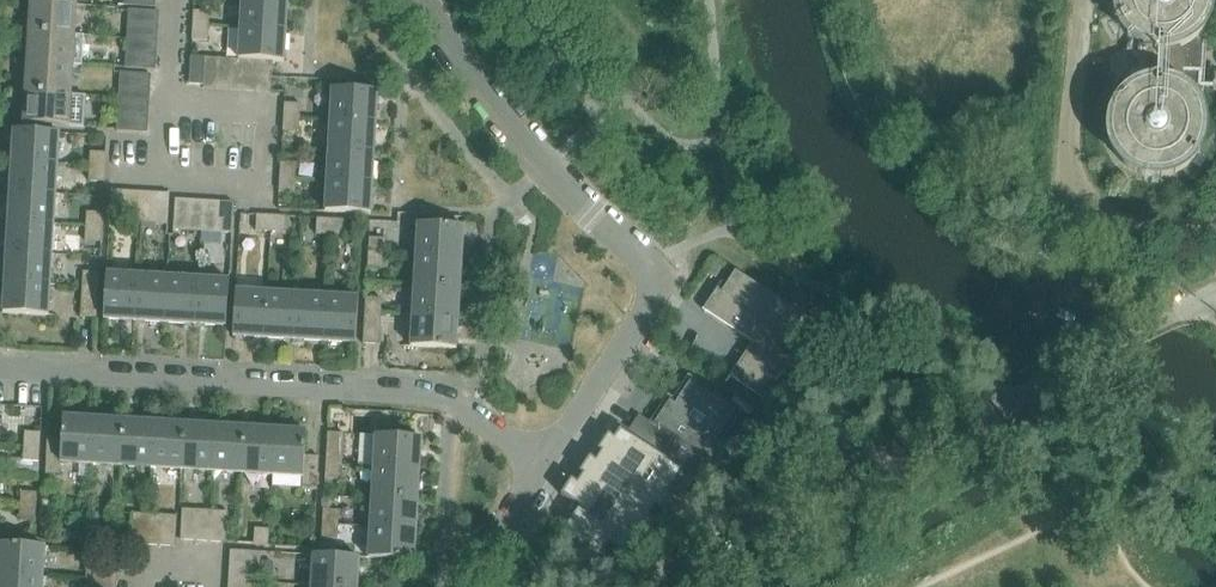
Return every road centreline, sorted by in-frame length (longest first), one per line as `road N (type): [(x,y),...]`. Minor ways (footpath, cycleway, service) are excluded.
road 1 (residential): [(544,466),(654,292),(656,274),(520,132),(422,0)]
road 2 (residential): [(544,466),(444,397),(0,368)]
road 3 (residential): [(655,586),(1081,363)]
road 4 (residential): [(544,466),(464,586)]

